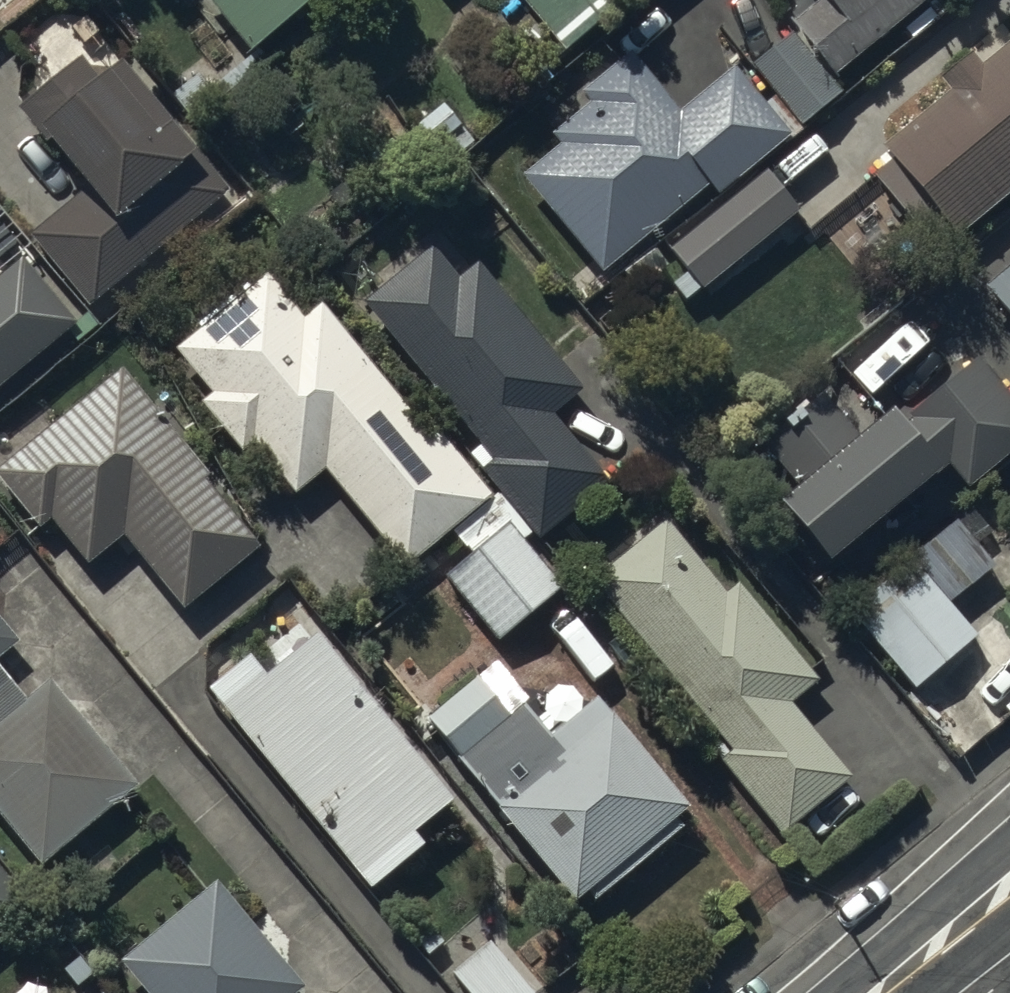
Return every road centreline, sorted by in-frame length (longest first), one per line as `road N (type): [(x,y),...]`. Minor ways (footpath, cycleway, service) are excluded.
road 1 (secondary): [(1009,896),(893,992)]

